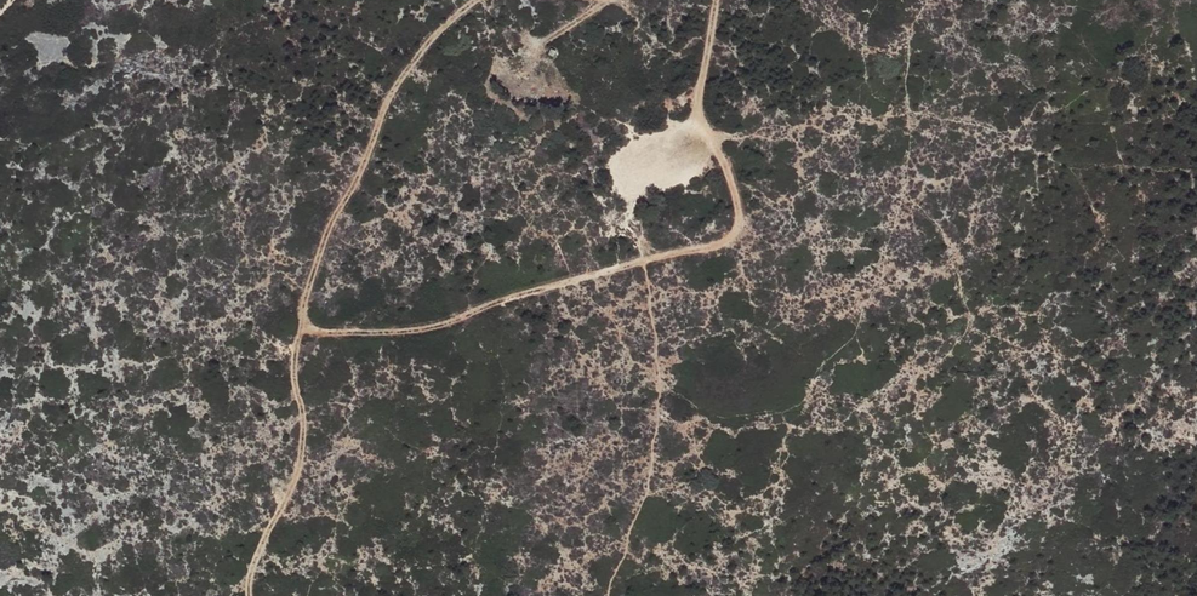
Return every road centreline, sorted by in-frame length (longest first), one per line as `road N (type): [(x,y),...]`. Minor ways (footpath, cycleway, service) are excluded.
road 1 (track): [(712,0),(697,119),(732,178),(739,222),(722,245),(392,334),(311,329),(304,316),(322,245),(408,70),(479,0)]
road 2 (track): [(304,316),(293,360),(304,419),(291,503),(258,550),(245,595)]

